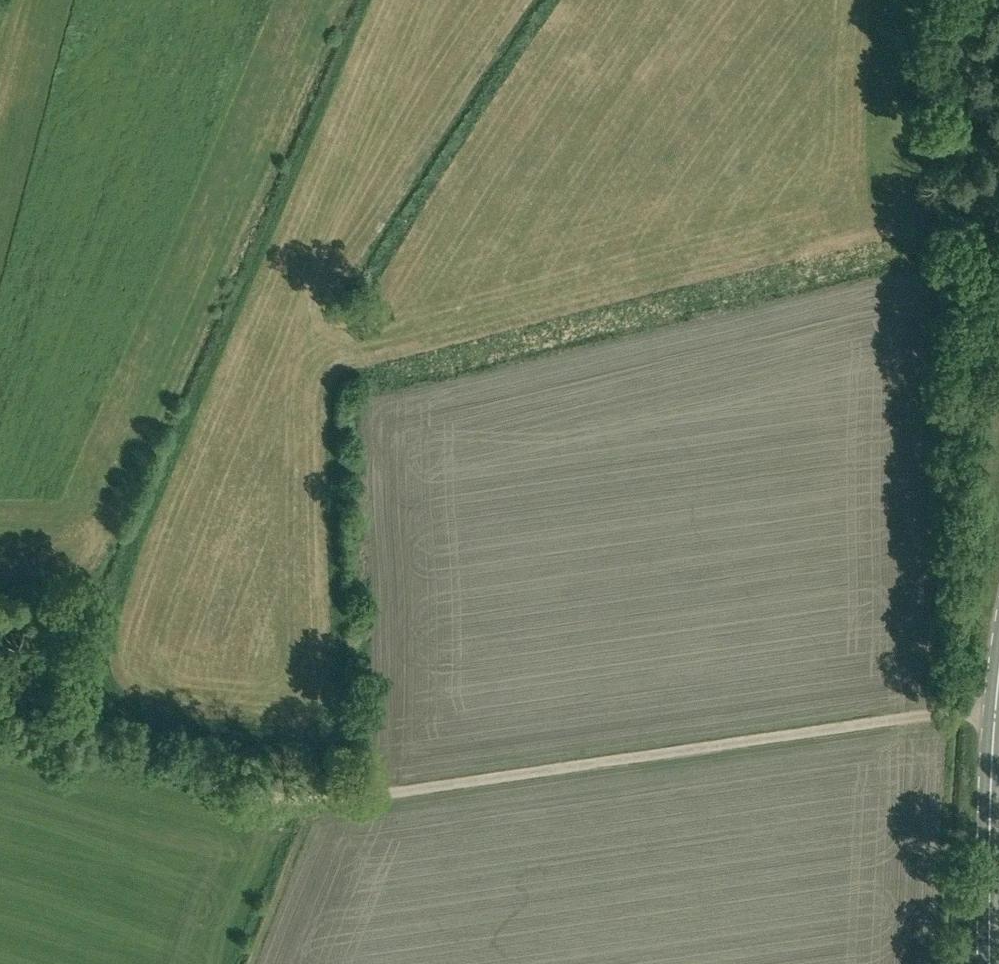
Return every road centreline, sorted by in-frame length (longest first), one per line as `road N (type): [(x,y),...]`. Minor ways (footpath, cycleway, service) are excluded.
road 1 (secondary): [(987,963),(986,754),(998,640)]

